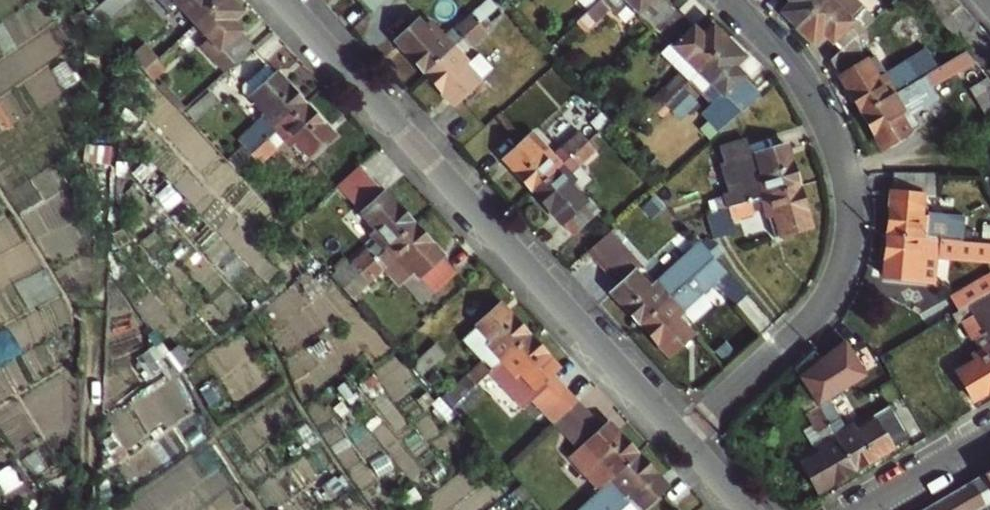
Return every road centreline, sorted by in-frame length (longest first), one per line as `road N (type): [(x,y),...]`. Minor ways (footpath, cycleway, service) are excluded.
road 1 (residential): [(683,436),(283,0)]
road 2 (residential): [(683,436),(822,309),(842,276),(851,237),(847,167),(831,124),(803,73),(730,0)]
road 3 (residential): [(989,434),(859,509)]

